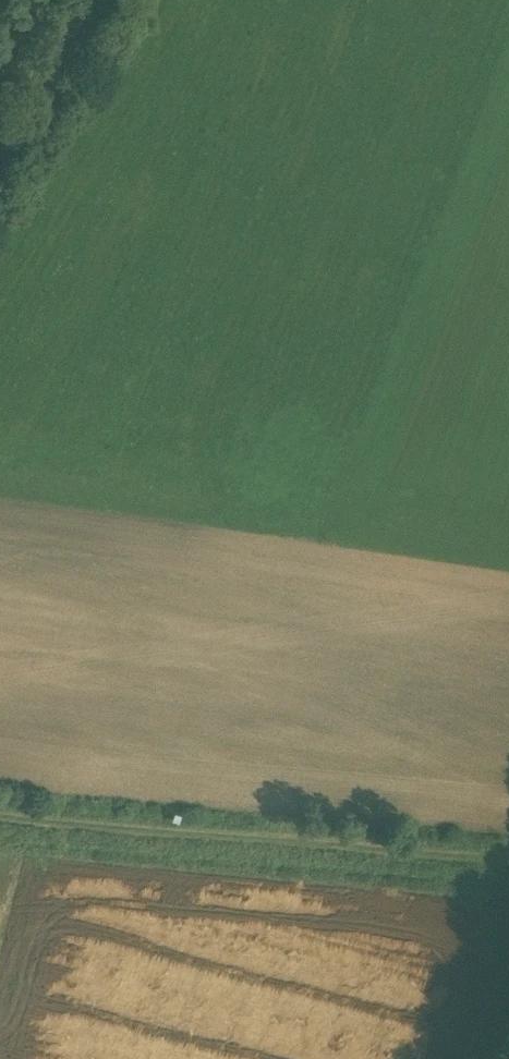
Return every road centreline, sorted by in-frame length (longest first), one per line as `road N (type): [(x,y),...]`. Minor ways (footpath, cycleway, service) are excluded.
road 1 (track): [(0,813),(508,861)]
road 2 (unclassified): [(0,158),(98,0)]

